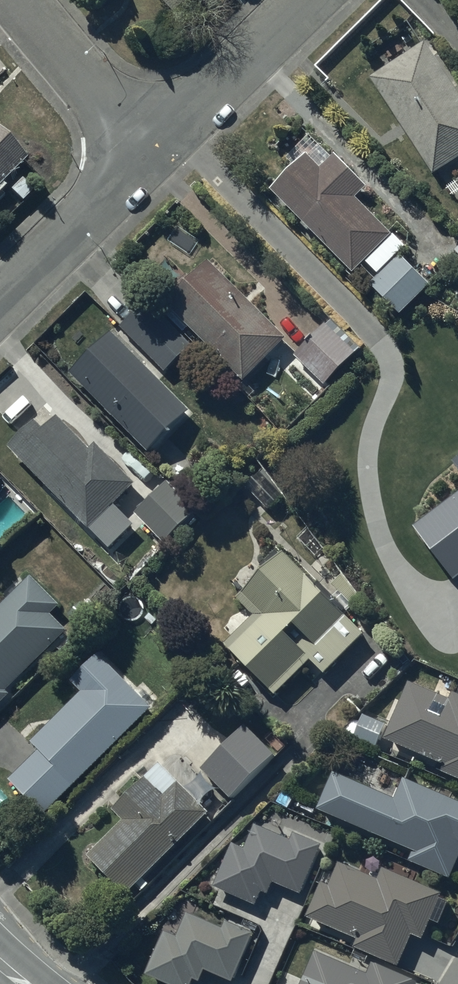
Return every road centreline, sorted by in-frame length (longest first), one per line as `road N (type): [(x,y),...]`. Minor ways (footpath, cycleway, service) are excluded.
road 1 (residential): [(151,154),(309,0)]
road 2 (residential): [(0,301),(151,154)]
road 3 (residential): [(151,154),(21,0)]

